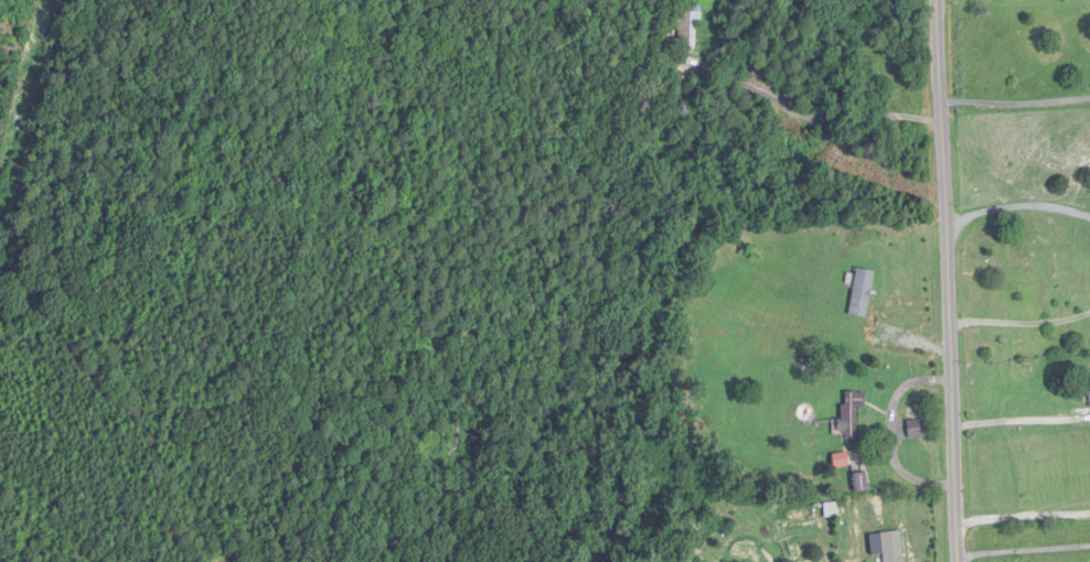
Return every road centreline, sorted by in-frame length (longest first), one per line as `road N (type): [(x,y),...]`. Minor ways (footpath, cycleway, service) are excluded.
road 1 (residential): [(956,561),(939,0)]

